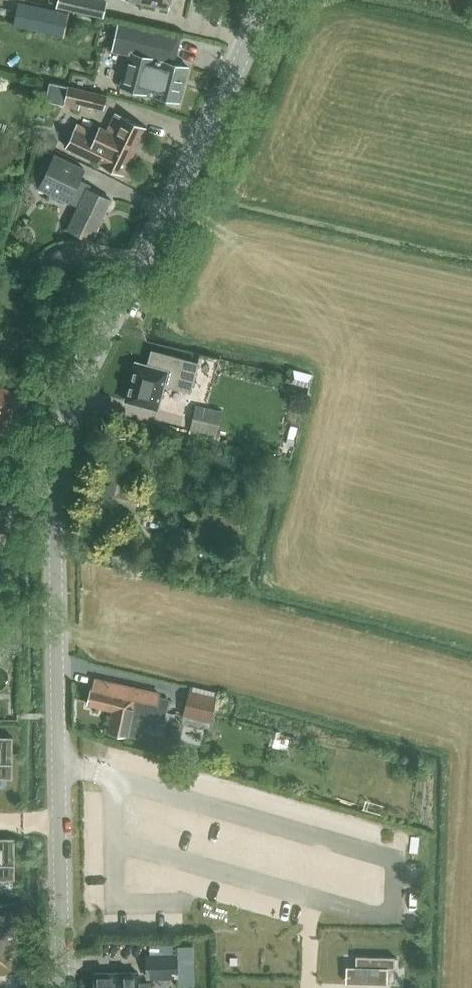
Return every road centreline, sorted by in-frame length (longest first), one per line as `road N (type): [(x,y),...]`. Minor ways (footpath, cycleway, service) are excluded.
road 1 (tertiary): [(62,987),(57,479),(64,439),(265,0)]

